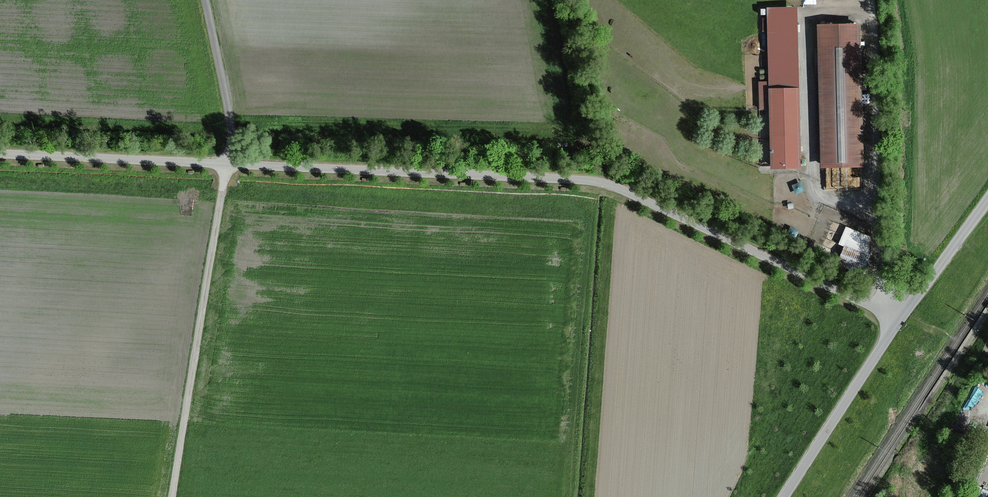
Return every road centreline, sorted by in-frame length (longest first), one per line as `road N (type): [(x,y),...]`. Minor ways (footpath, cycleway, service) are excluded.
road 1 (unclassified): [(0,151),(581,176),(902,317)]
road 2 (track): [(206,0),(228,106),(230,161),(175,496)]
road 3 (track): [(871,0),(881,284),(902,317)]
road 4 (unclassified): [(785,496),(902,317)]
road 5 (unclassified): [(902,317),(987,200)]

